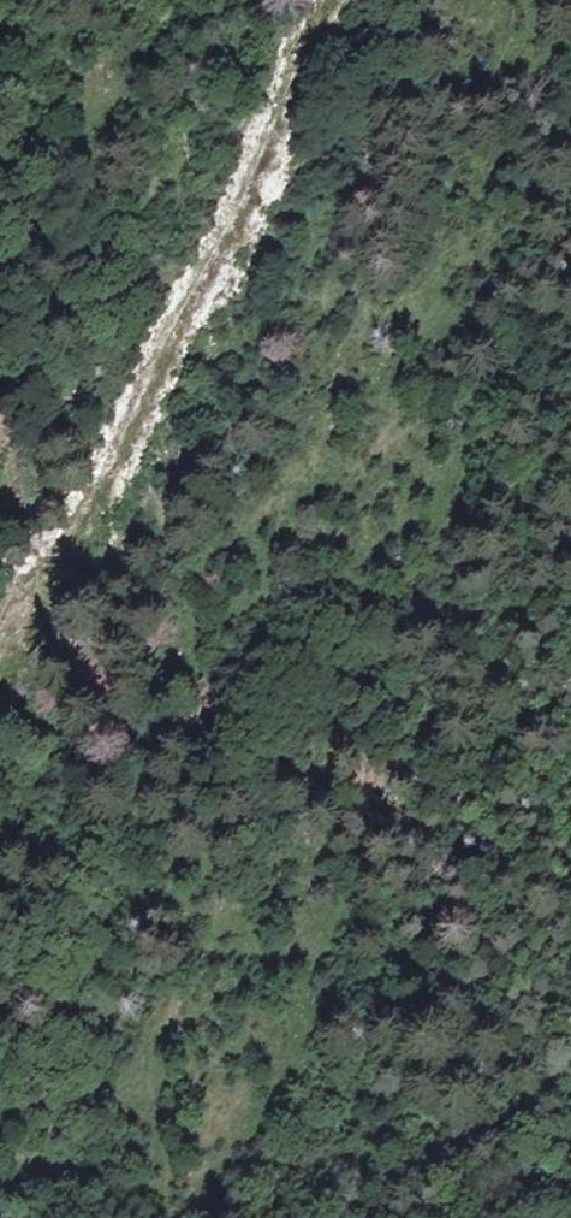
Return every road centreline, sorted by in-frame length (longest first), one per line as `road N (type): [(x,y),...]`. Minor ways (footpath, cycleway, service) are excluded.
road 1 (track): [(305,0),(172,334),(58,598),(17,673)]

